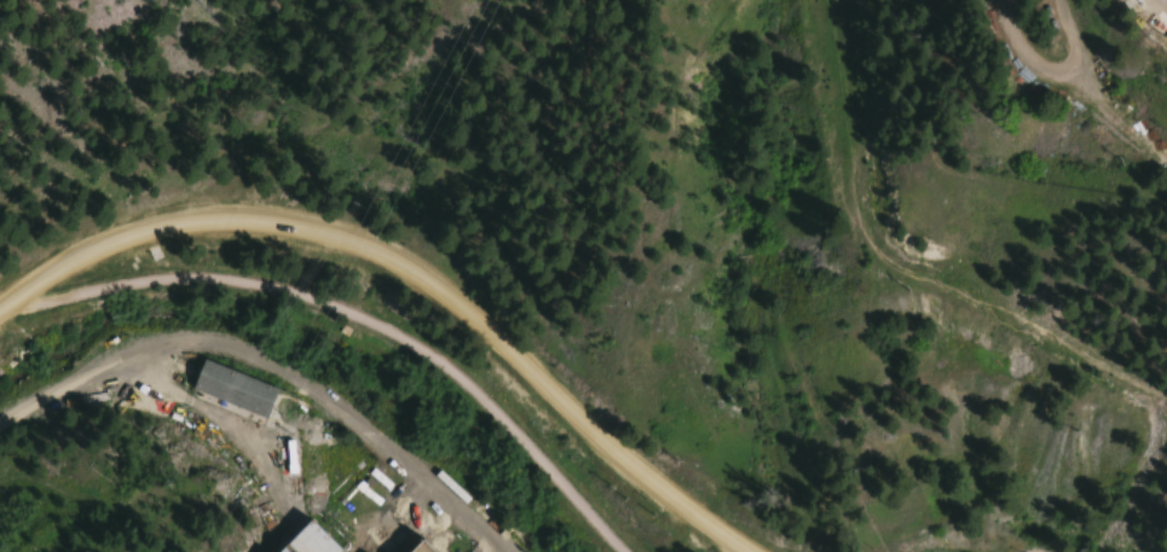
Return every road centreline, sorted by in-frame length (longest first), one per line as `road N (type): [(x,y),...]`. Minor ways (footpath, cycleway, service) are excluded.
road 1 (tertiary): [(737,551),(624,466),(457,307),(343,243),(241,221),(128,234),(41,277),(0,310)]

